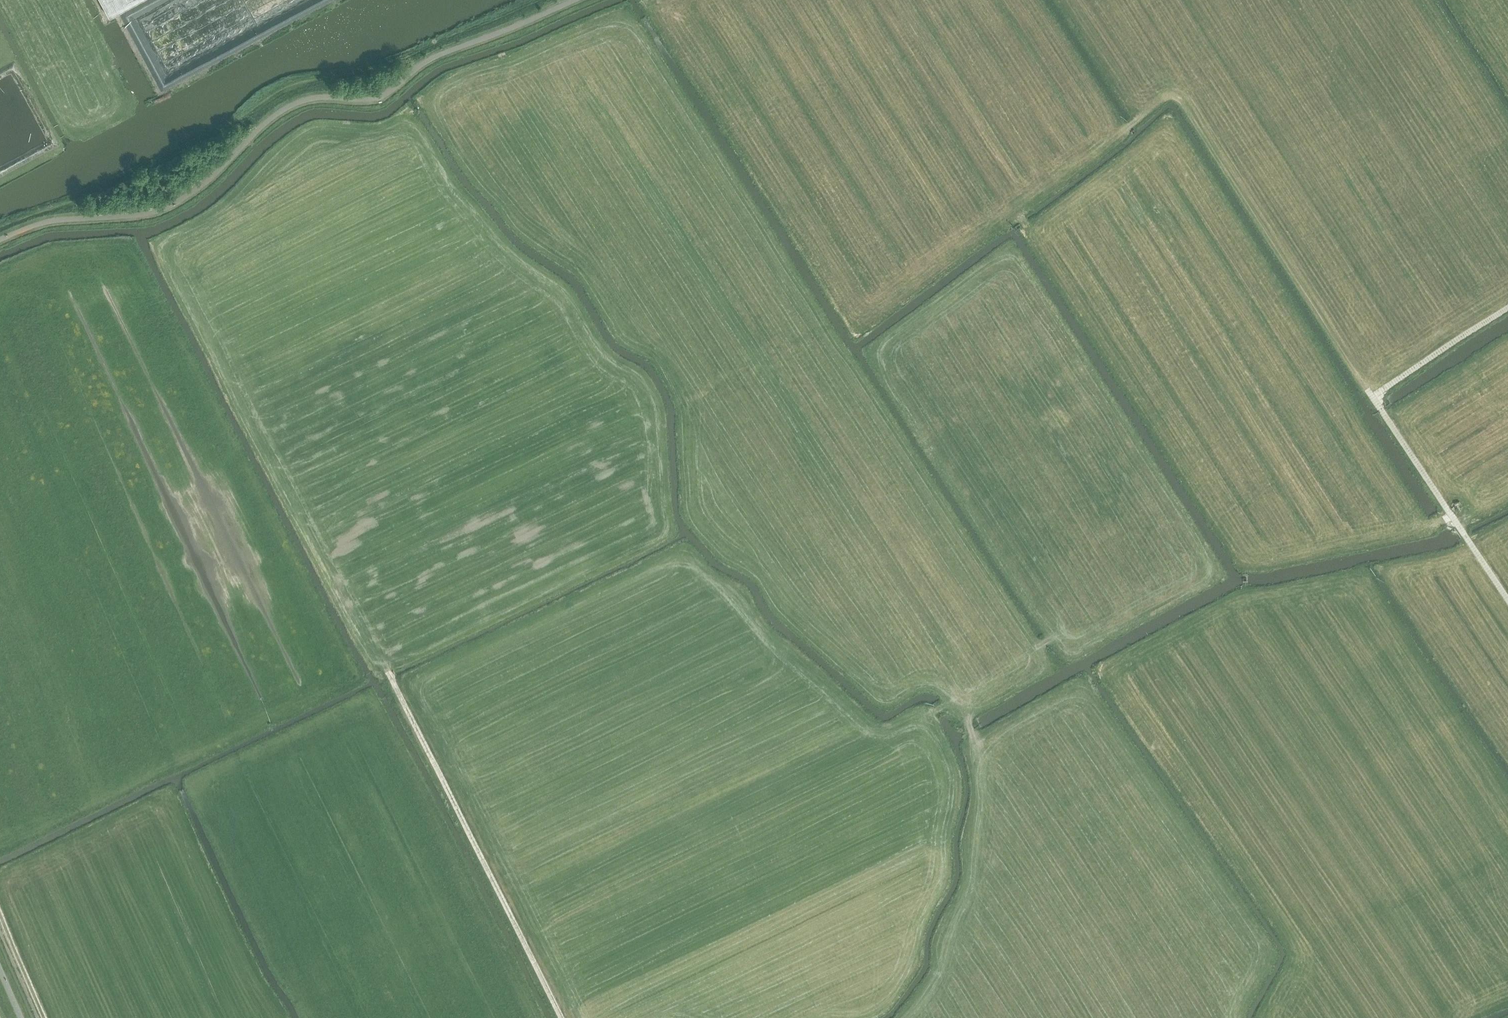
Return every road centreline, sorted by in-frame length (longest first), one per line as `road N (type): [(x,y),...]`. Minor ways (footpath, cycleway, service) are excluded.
road 1 (track): [(1507,600),(1374,398),(1507,308)]
road 2 (track): [(391,677),(561,1017)]

